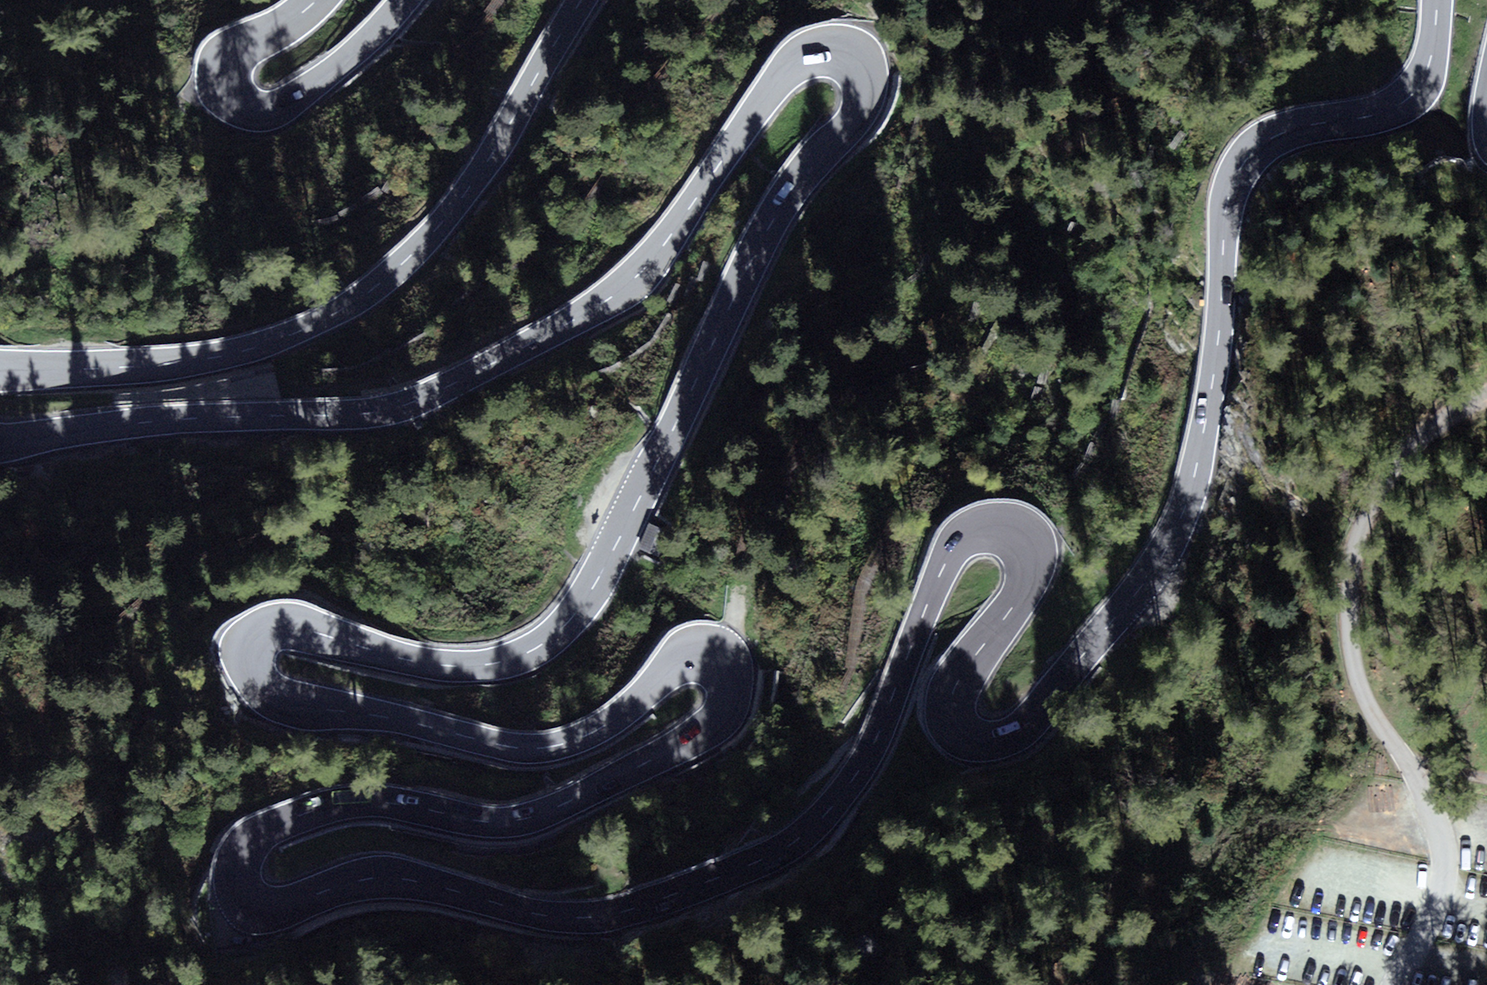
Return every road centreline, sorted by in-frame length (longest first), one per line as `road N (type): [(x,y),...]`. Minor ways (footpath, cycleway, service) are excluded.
road 1 (primary): [(0,441),(175,420),(359,417),(430,396),(625,284),(788,69),(822,49),(852,54),(867,81),(858,110),(777,212),(646,485),(562,626),(526,653),(481,665),(381,654),(290,626),(260,634),(249,653),(258,687),(279,699),(534,752),(598,730),(695,653),(725,660),(740,695),(722,720),(576,800),(503,824),(383,803),(331,806),(264,830),(249,843),(237,875),(250,897),(277,905),(375,878),(562,917),(639,907),(755,864),(820,821),(872,747),(947,560),(964,536),(989,523),(1023,532),(1034,575),(958,682),(953,714),(969,734),(996,739),(1038,714),(1156,568),(1193,492),(1213,383),(1227,200),(1239,167),(1283,131),(1369,116),(1403,101),(1430,61),(1435,0)]
road 2 (primary): [(584,0),(459,202),(408,259),(354,302),(284,338),(207,359),(0,370)]
road 3 (unclassified): [(1407,766),(1353,651),(1357,544),(1404,453),(1486,395)]
road 4 (primary): [(317,0),(229,61),(226,82),(237,99),(261,107),(293,99),(334,71),(405,0)]
road 5 (unclassified): [(1400,984),(1443,881),(1445,851),(1407,766)]

